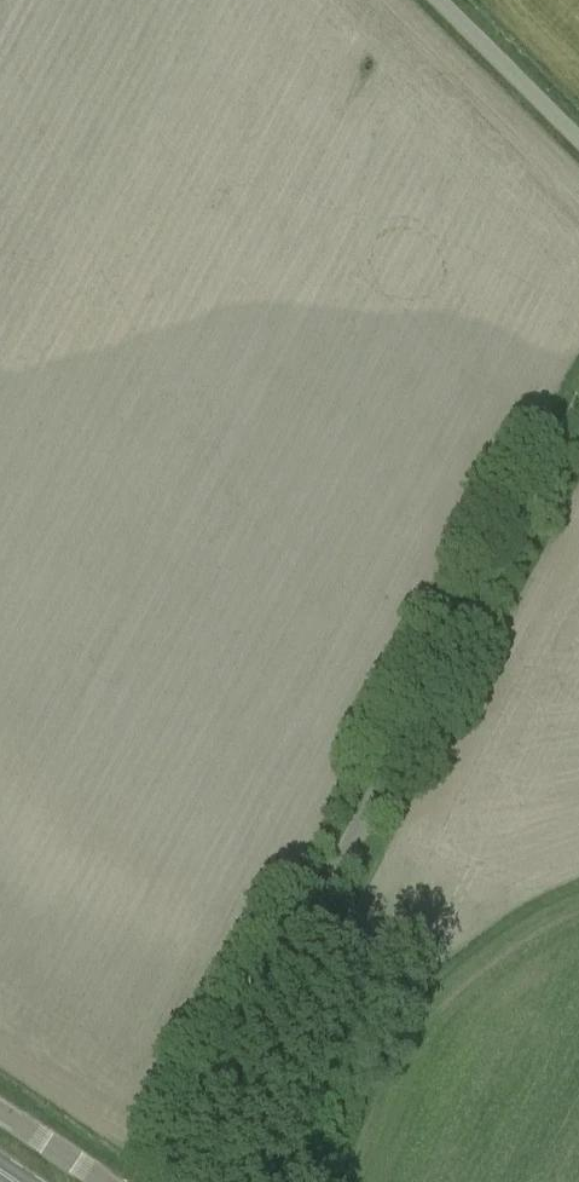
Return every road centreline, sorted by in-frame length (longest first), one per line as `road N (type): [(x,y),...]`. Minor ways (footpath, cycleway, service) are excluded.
road 1 (unclassified): [(168,1181),(578,417)]
road 2 (unclassified): [(578,138),(439,0)]
road 3 (unclassified): [(104,1181),(0,1110)]

